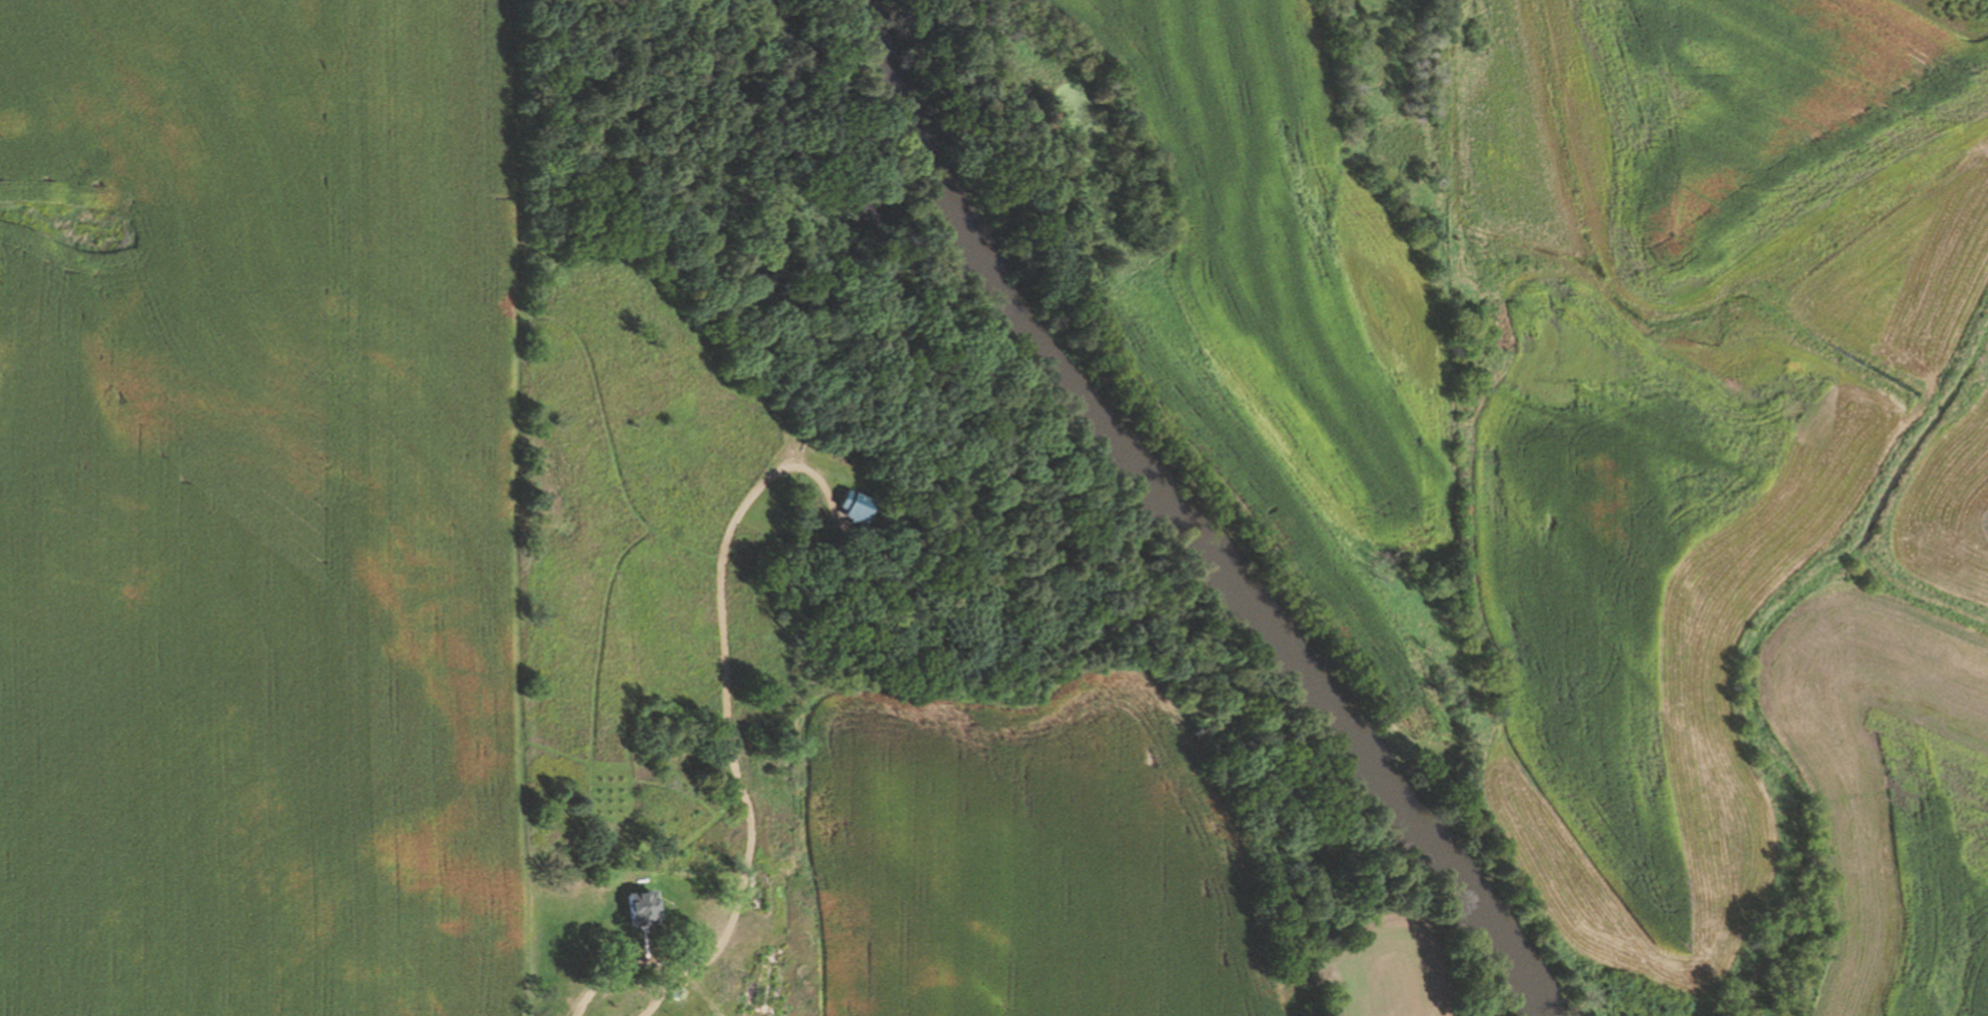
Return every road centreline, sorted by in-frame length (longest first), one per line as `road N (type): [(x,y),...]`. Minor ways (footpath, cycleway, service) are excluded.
road 1 (track): [(835,531),(821,485),(787,473),(745,505),(725,541),(729,747),(755,805),(747,857),(719,957),(655,995),(644,1015)]

